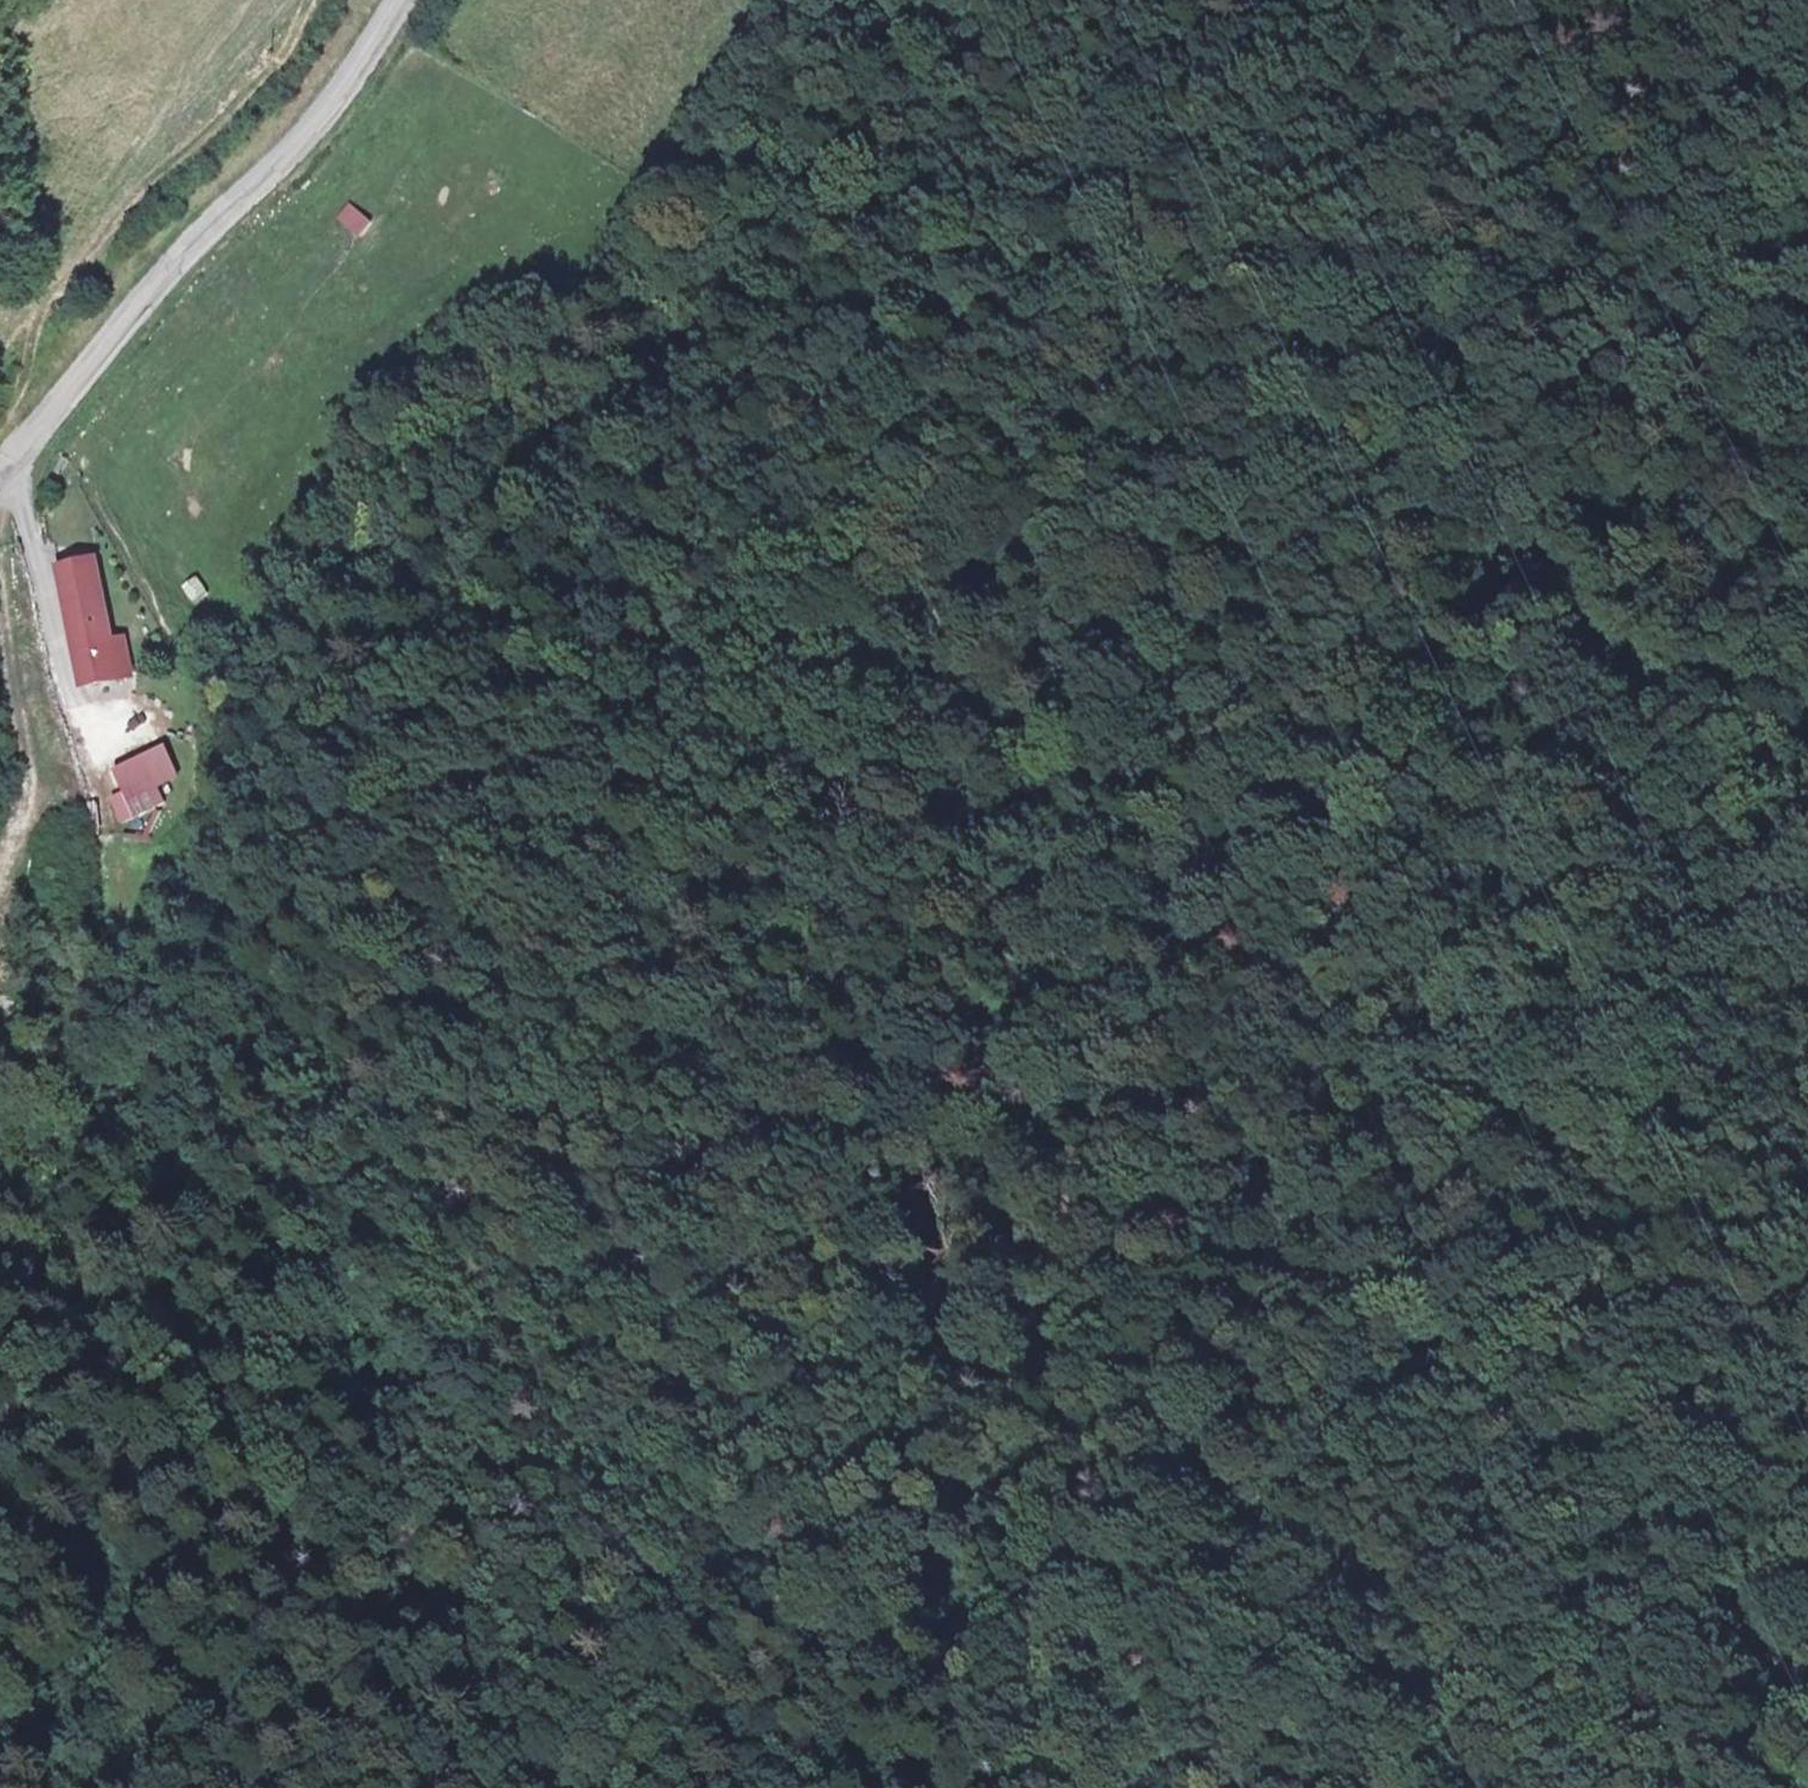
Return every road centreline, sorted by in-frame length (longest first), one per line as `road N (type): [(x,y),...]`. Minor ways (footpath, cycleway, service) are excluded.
road 1 (tertiary): [(0,465),(181,251),(326,113),(399,0)]

